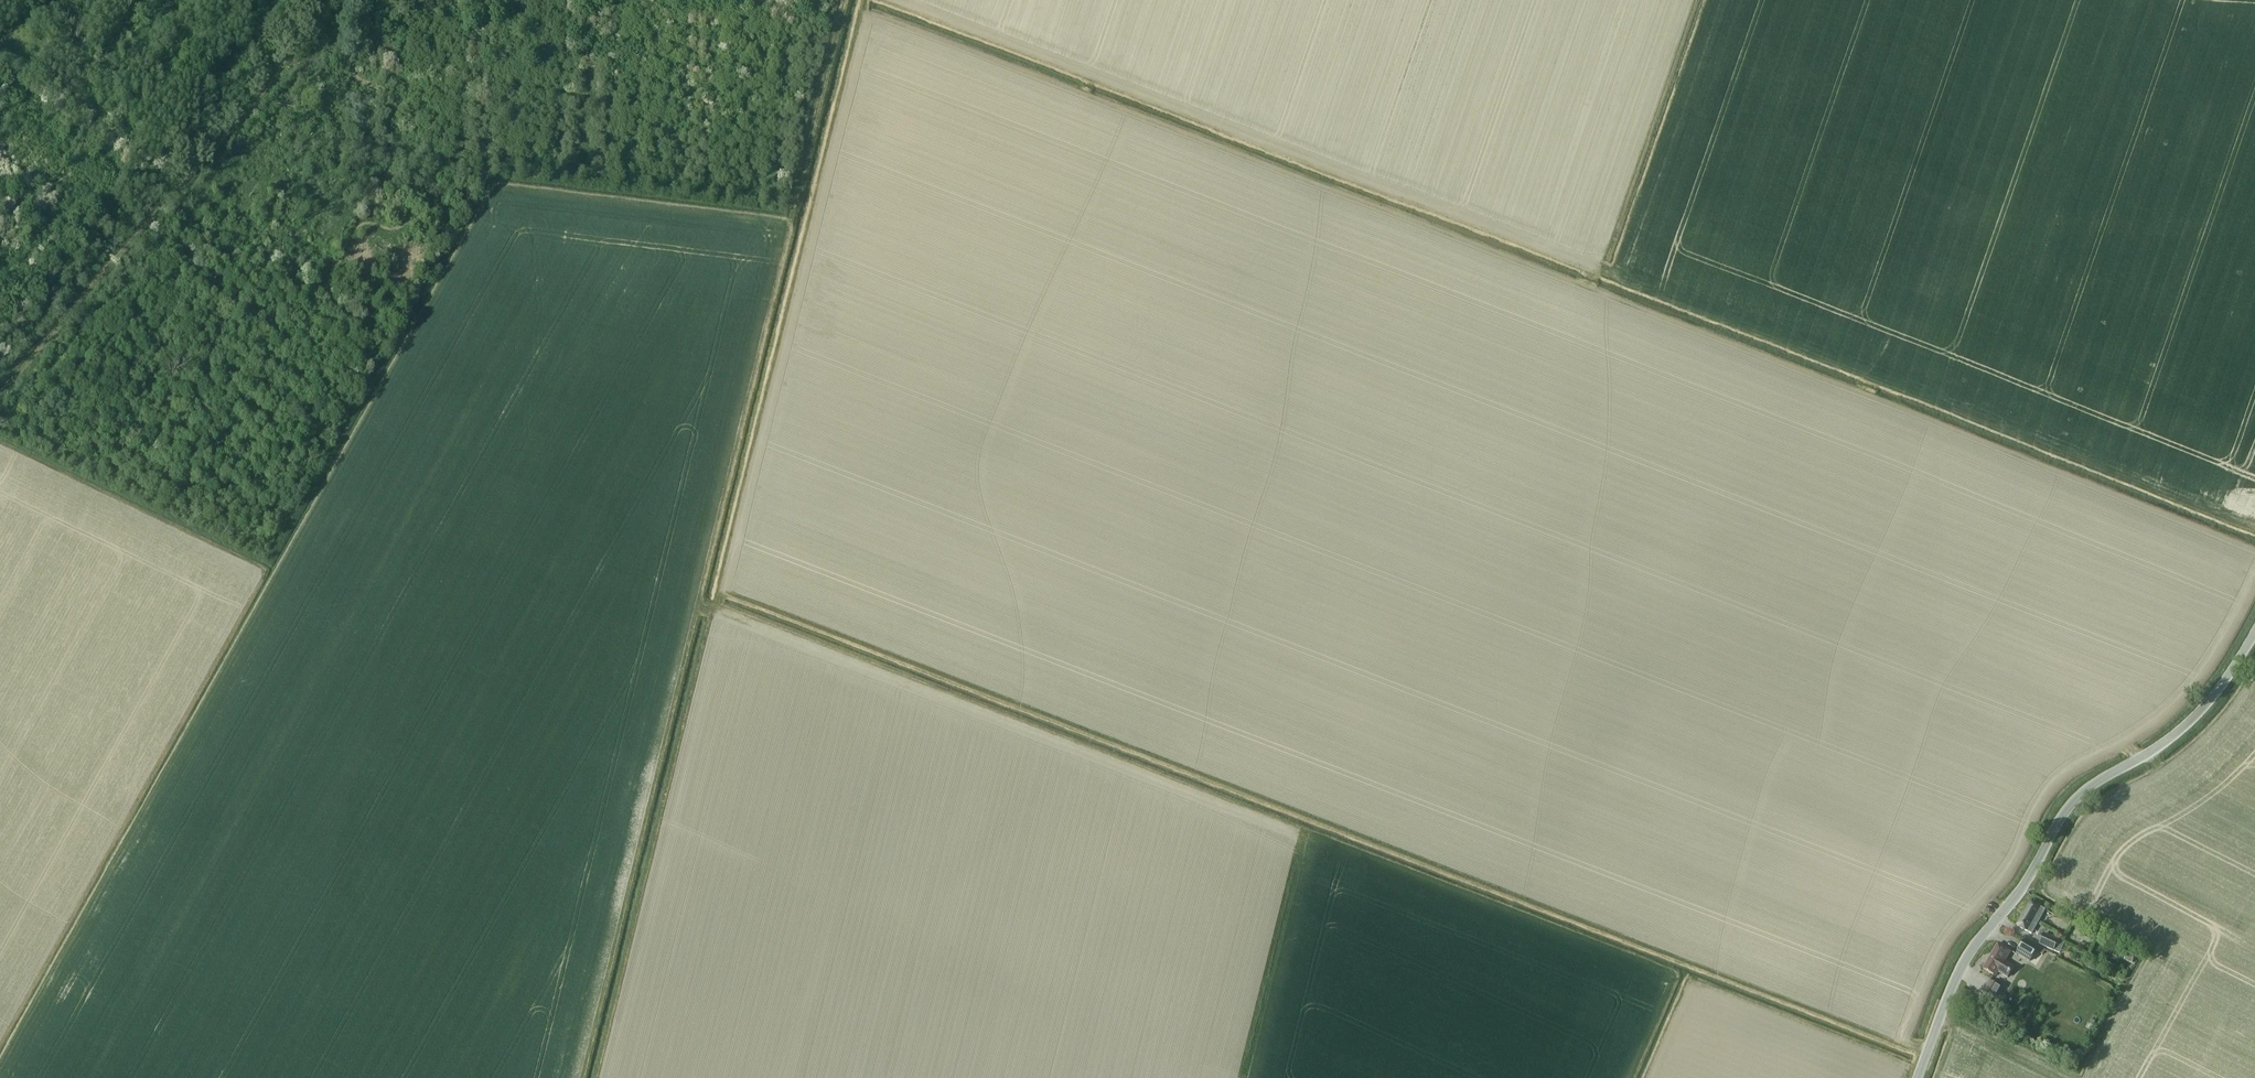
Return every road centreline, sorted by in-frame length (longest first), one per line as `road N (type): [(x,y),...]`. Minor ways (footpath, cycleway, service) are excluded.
road 1 (tertiary): [(1916,1077),(1962,964),(2026,880),(2064,812),(2089,786),(2190,721),(2254,632)]

